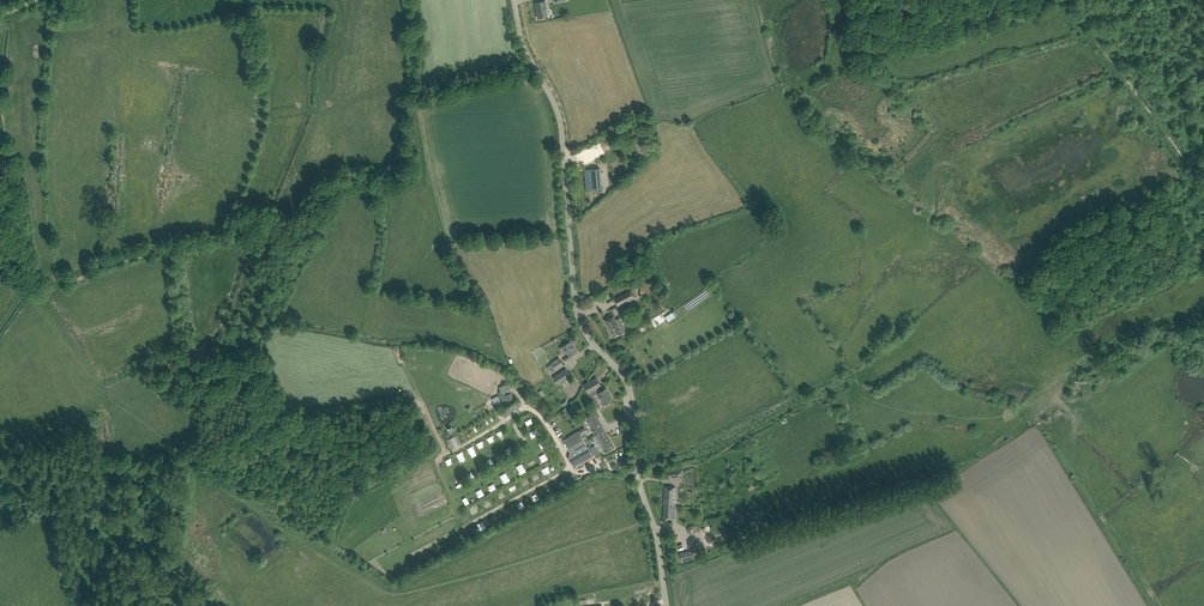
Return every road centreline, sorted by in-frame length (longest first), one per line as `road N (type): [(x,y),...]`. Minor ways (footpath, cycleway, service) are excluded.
road 1 (unclassified): [(667,605),(639,480),(632,395),(575,310),(561,123),(520,34),(514,0)]
road 2 (track): [(1063,0),(1203,187)]
road 3 (track): [(533,64),(408,96),(414,169),(403,172)]

